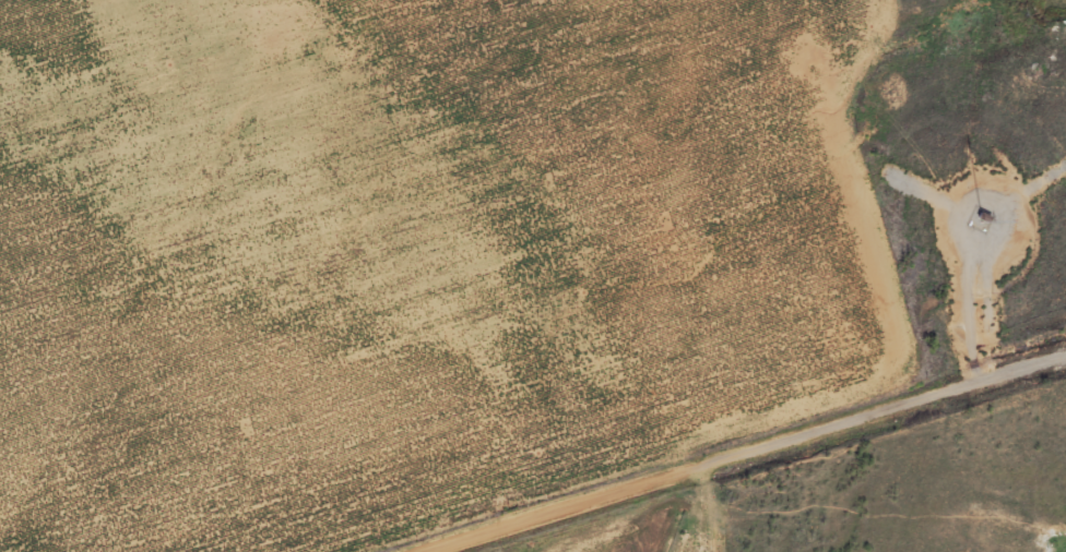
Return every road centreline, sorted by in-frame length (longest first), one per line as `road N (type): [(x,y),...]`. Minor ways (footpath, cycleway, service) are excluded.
road 1 (residential): [(1065,356),(425,551)]

